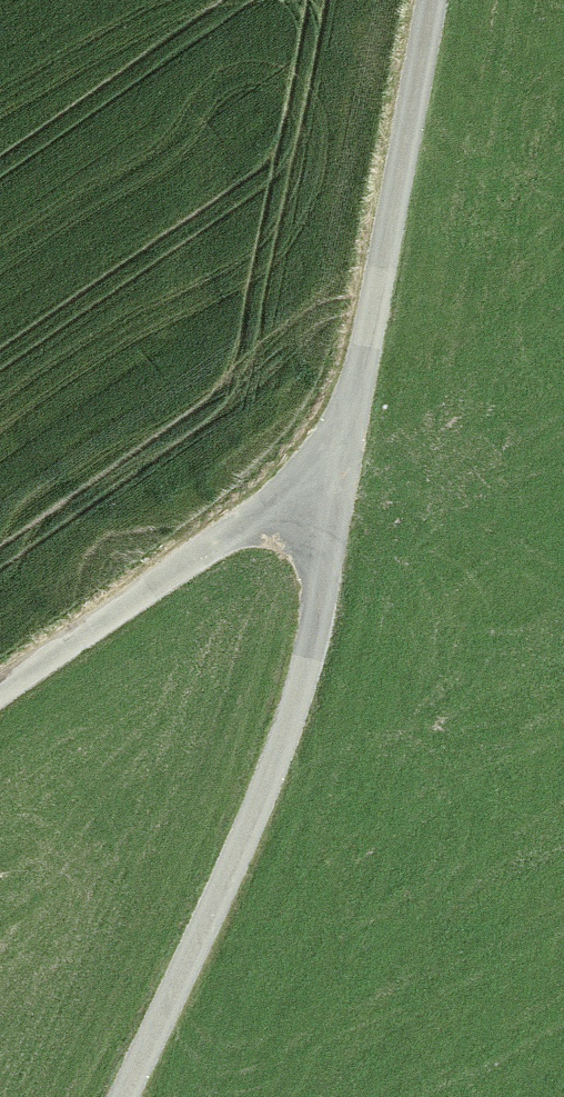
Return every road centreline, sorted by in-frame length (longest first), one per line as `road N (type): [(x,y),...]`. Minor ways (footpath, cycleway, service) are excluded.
road 1 (track): [(124,1096),(302,698),(432,0)]
road 2 (track): [(344,456),(0,693)]

